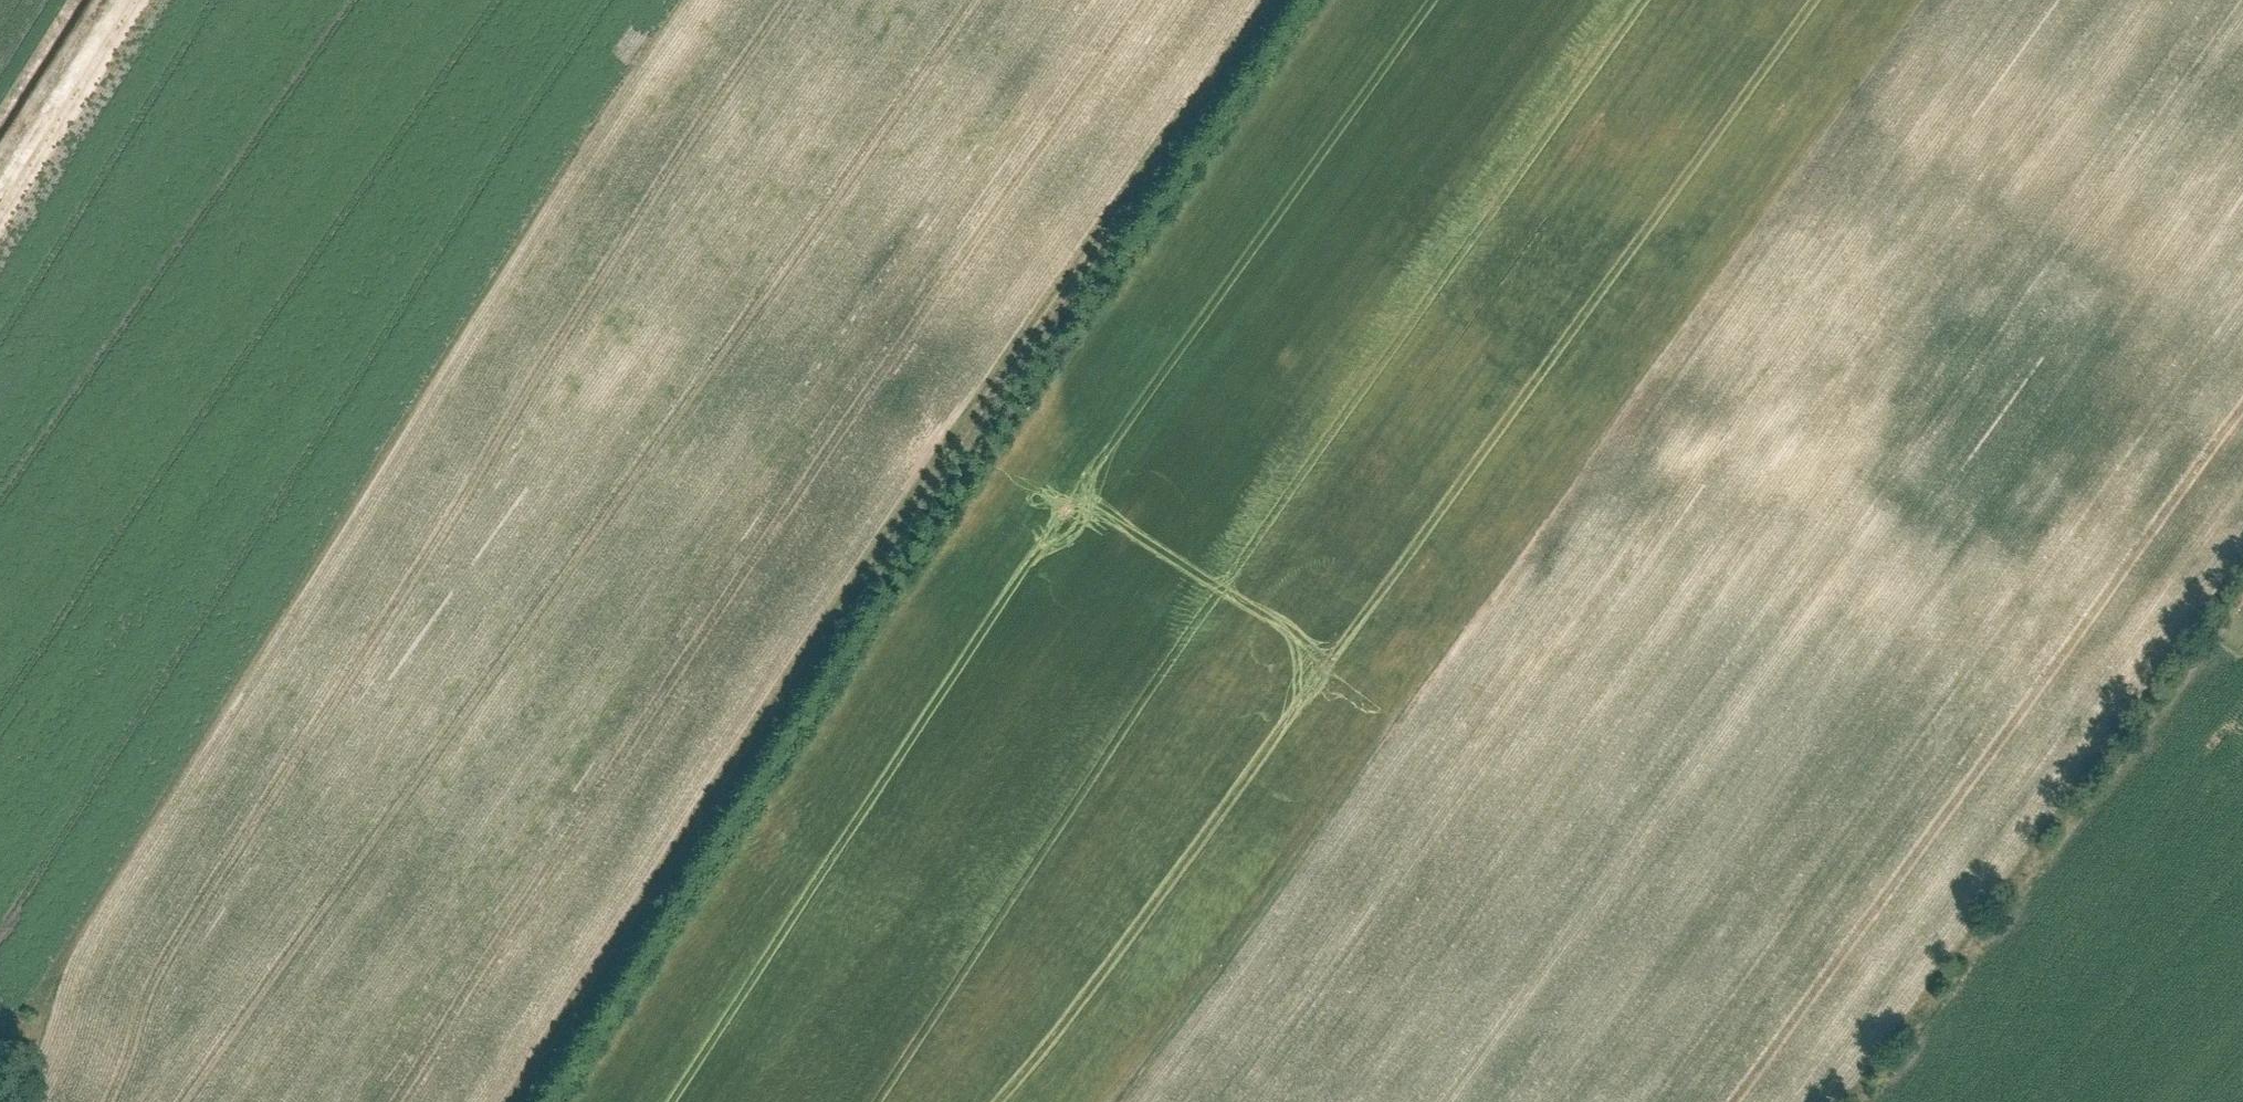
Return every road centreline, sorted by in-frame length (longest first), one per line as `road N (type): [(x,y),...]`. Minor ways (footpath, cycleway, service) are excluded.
road 1 (track): [(0,195),(123,0)]

